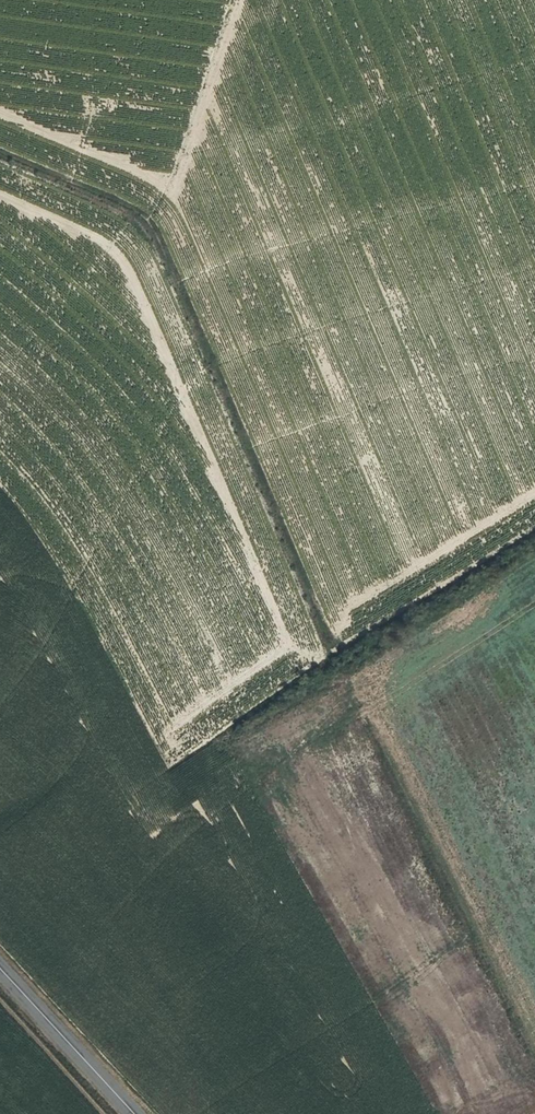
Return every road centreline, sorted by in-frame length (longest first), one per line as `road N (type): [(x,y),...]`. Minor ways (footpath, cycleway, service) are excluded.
road 1 (tertiary): [(0,986),(116,1113)]

